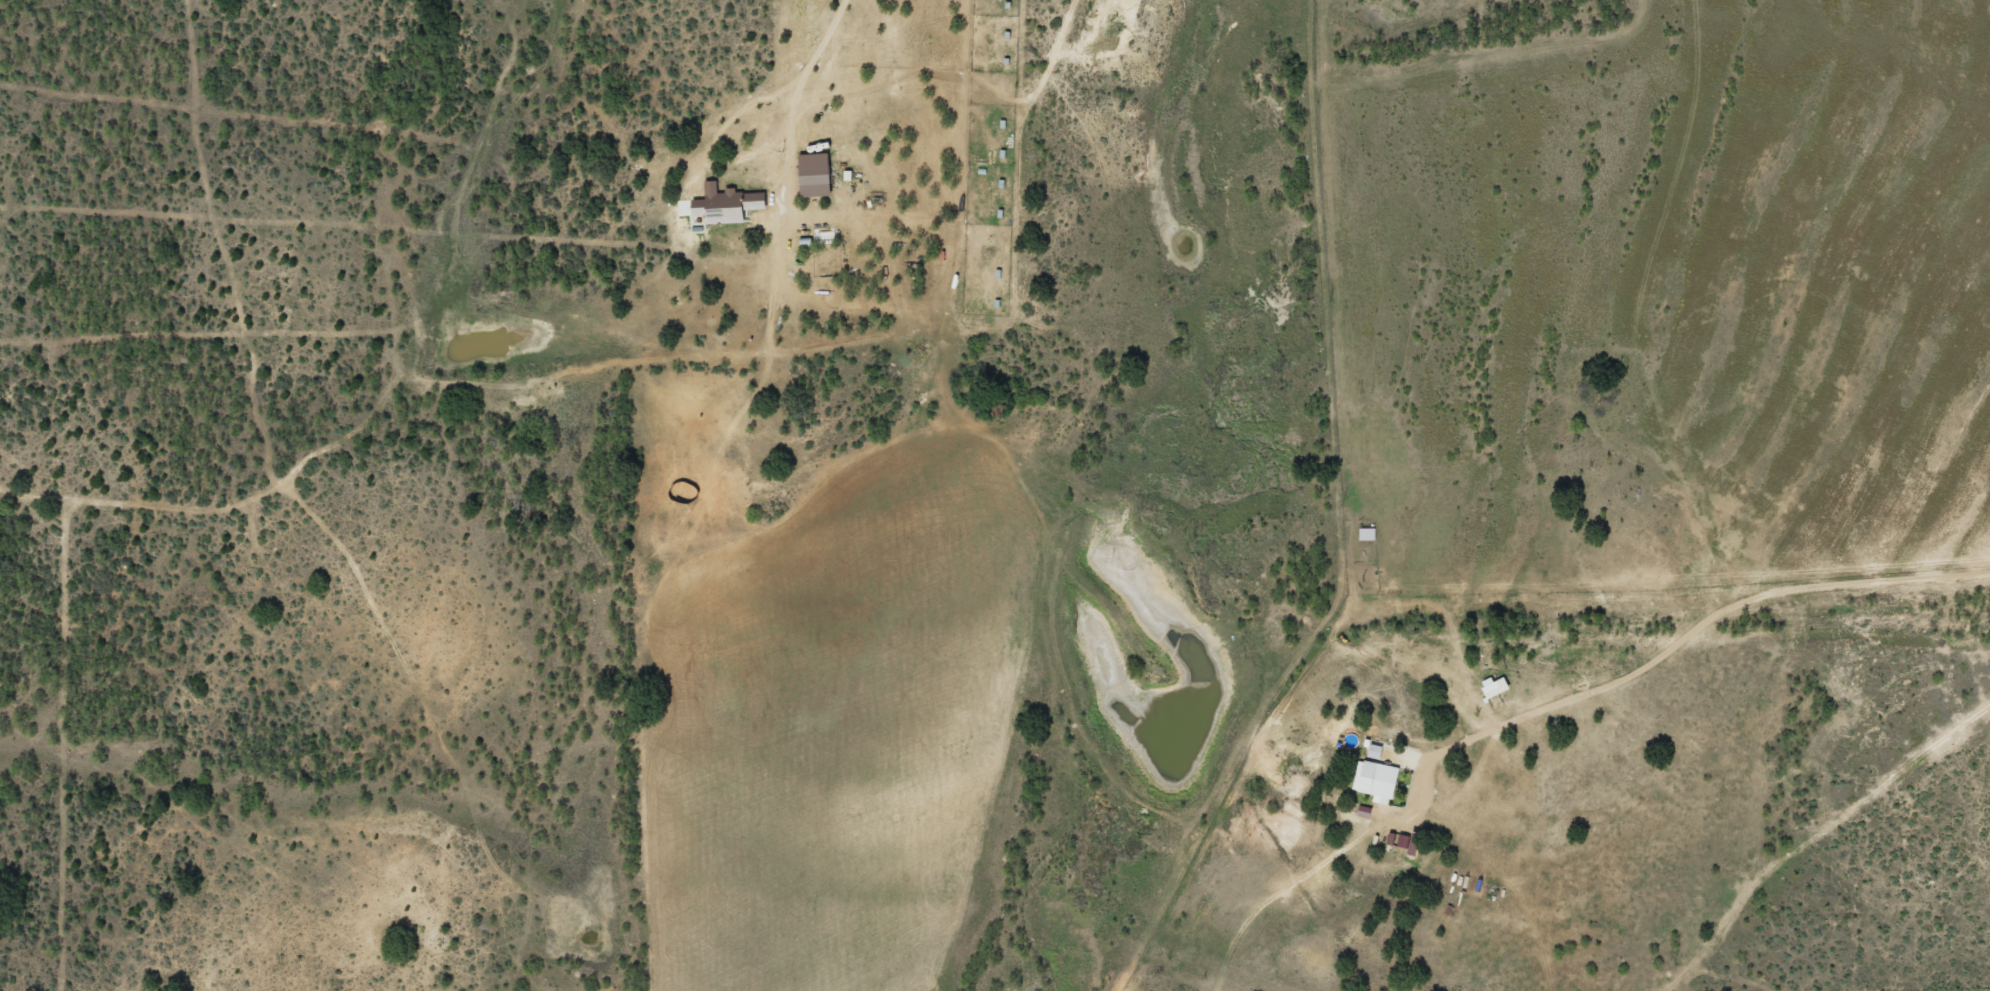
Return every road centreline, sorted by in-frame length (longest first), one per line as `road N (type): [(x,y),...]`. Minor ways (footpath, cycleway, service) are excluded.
road 1 (track): [(1677,990),(1989,690)]

